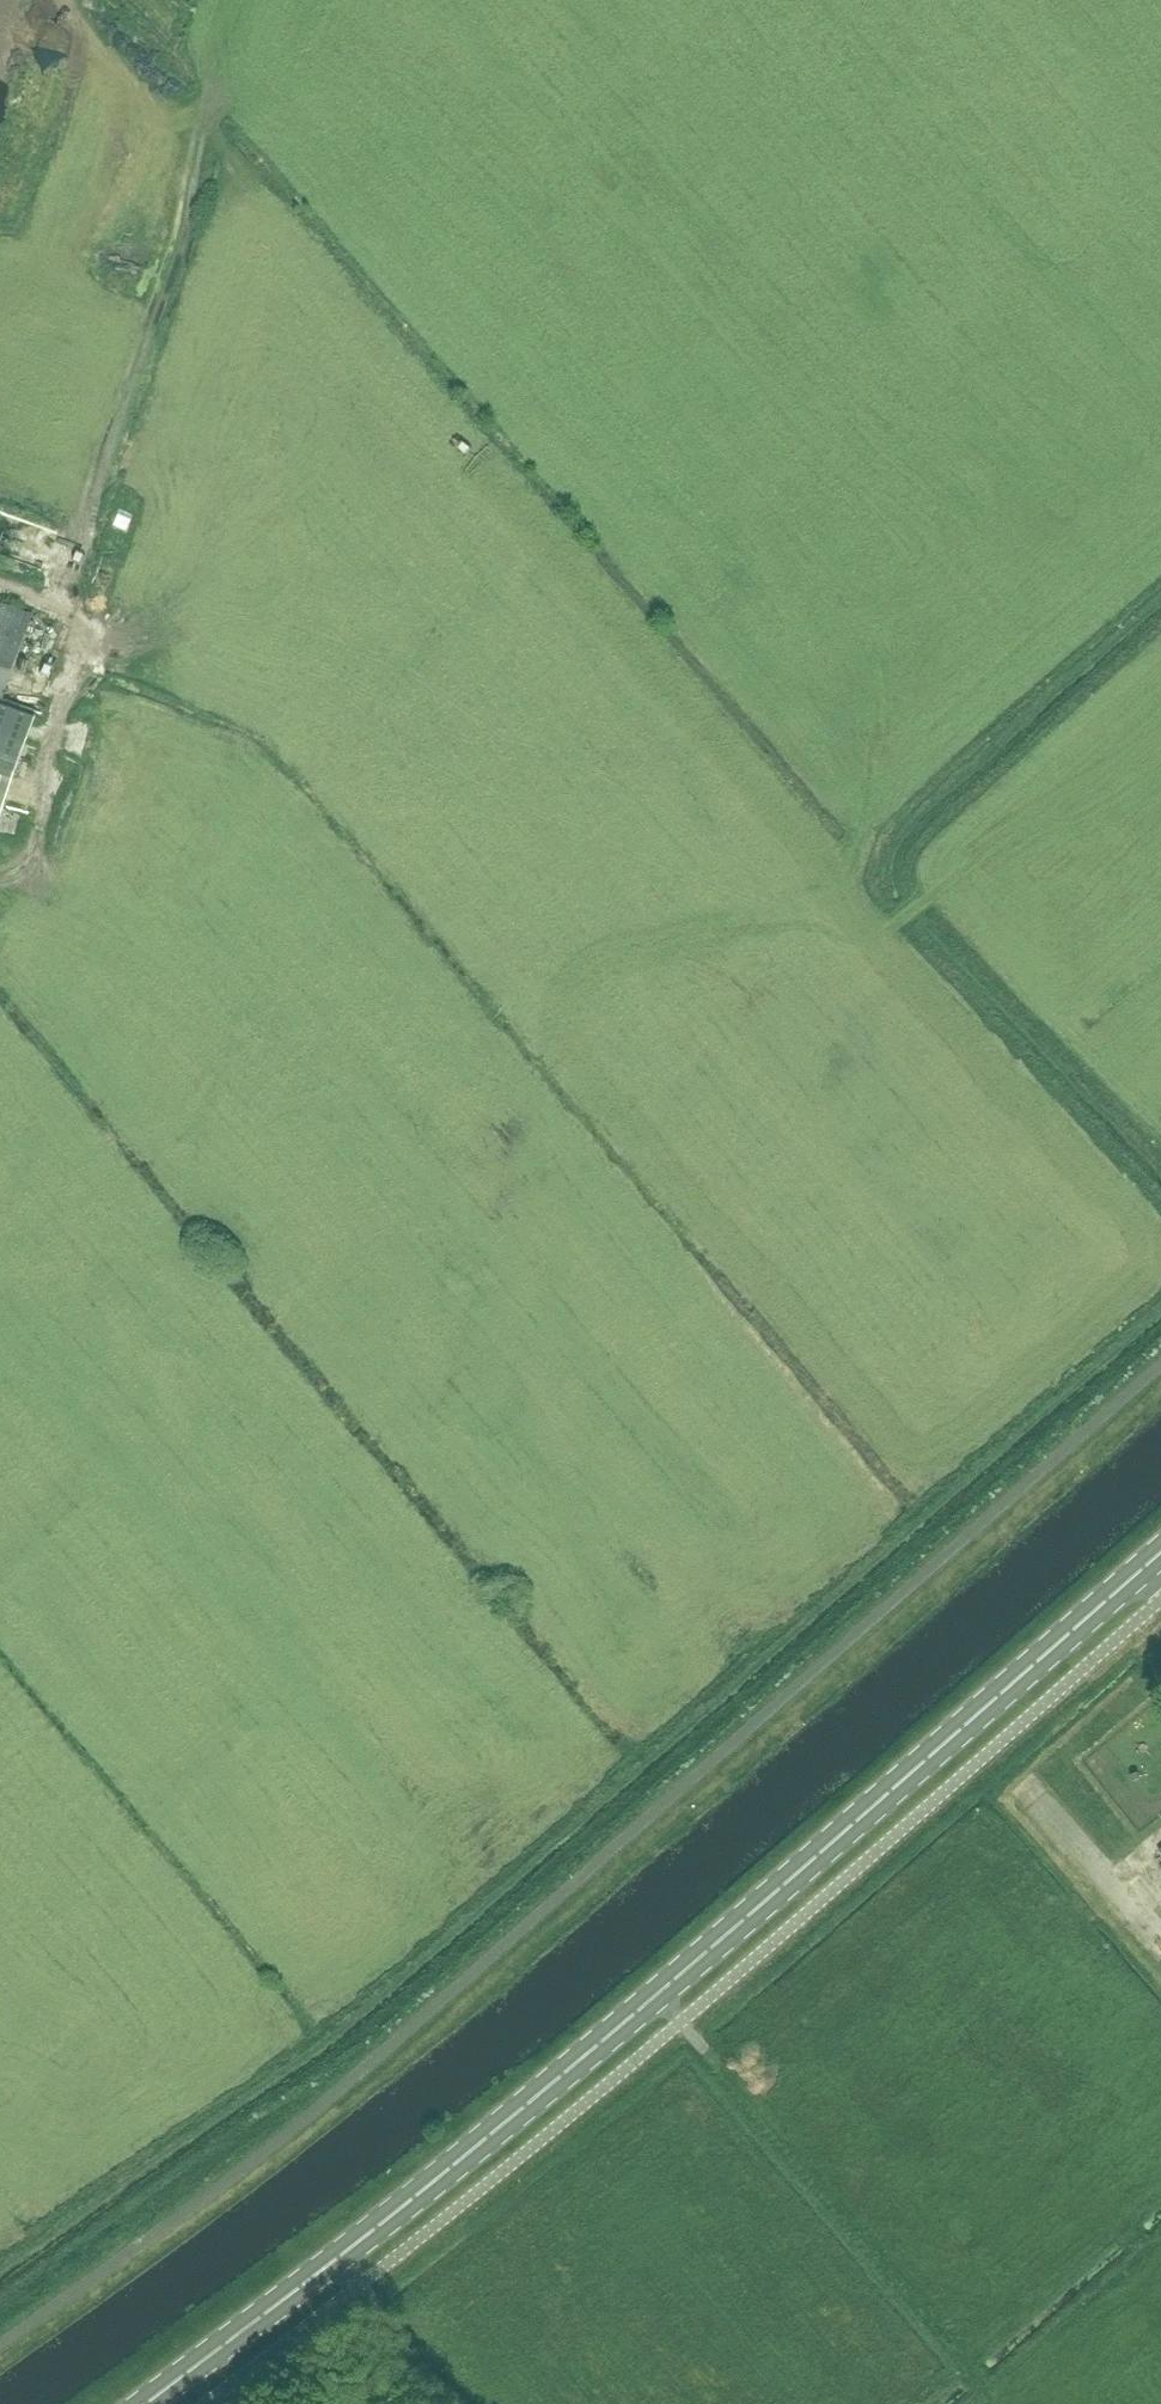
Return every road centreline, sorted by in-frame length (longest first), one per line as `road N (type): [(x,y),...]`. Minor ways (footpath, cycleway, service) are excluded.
road 1 (primary): [(147,2403),(389,2225),(1160,1552)]

